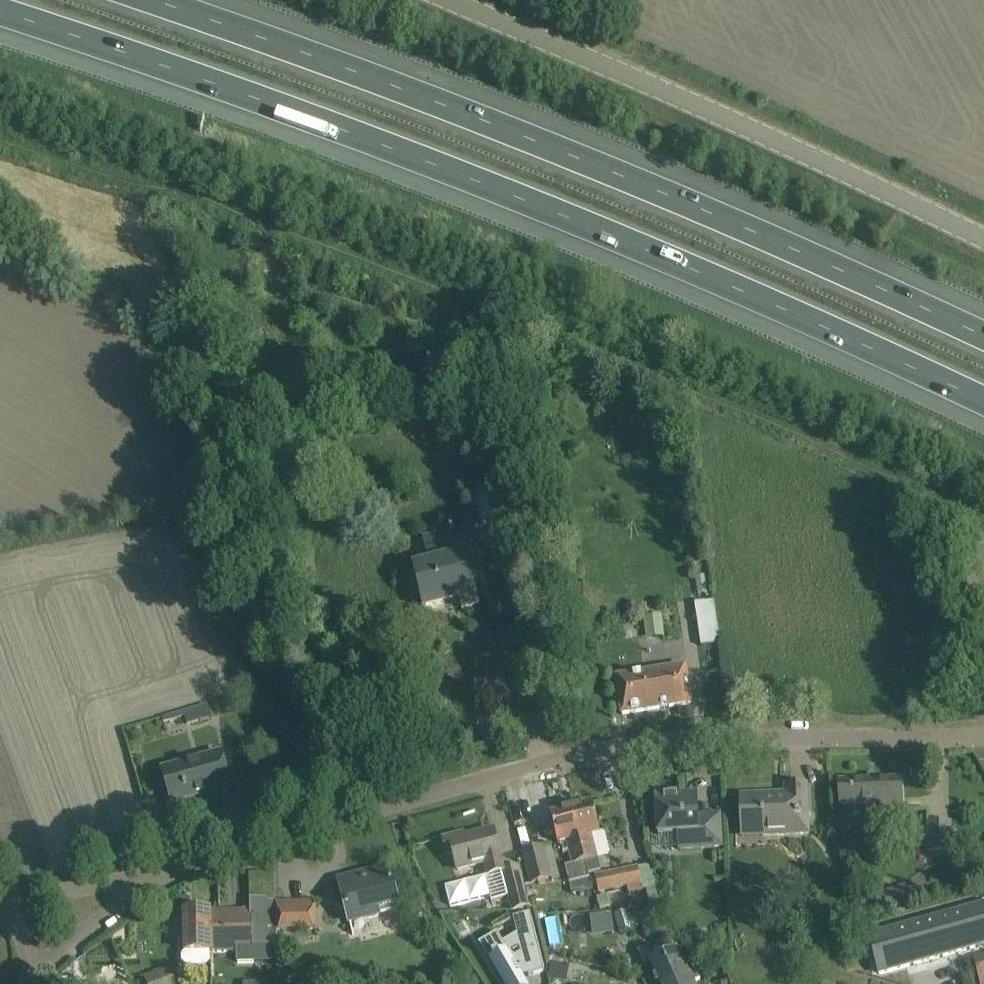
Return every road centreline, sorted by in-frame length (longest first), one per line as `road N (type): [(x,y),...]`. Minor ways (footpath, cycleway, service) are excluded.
road 1 (motorway): [(0,9),(272,102),(570,219),(983,402)]
road 2 (motorway): [(983,336),(588,161),(159,0)]
road 3 (residential): [(983,737),(944,730),(629,740),(368,800),(171,861),(118,892)]
road 4 (unclassified): [(983,239),(453,0)]
road 5 (track): [(368,800),(219,652),(192,591),(181,530)]

